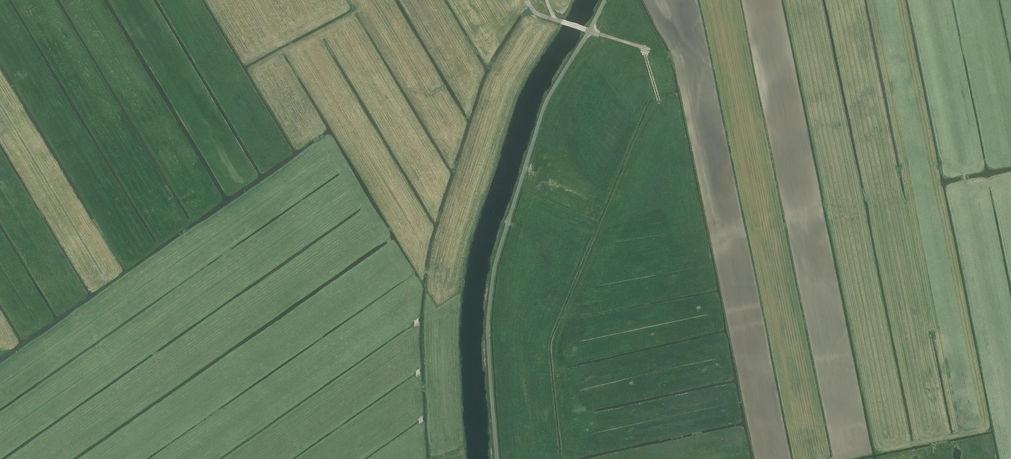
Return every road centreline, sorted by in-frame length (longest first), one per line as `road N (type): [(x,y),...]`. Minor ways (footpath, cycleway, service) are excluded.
road 1 (track): [(245,74),(216,77),(167,0)]

